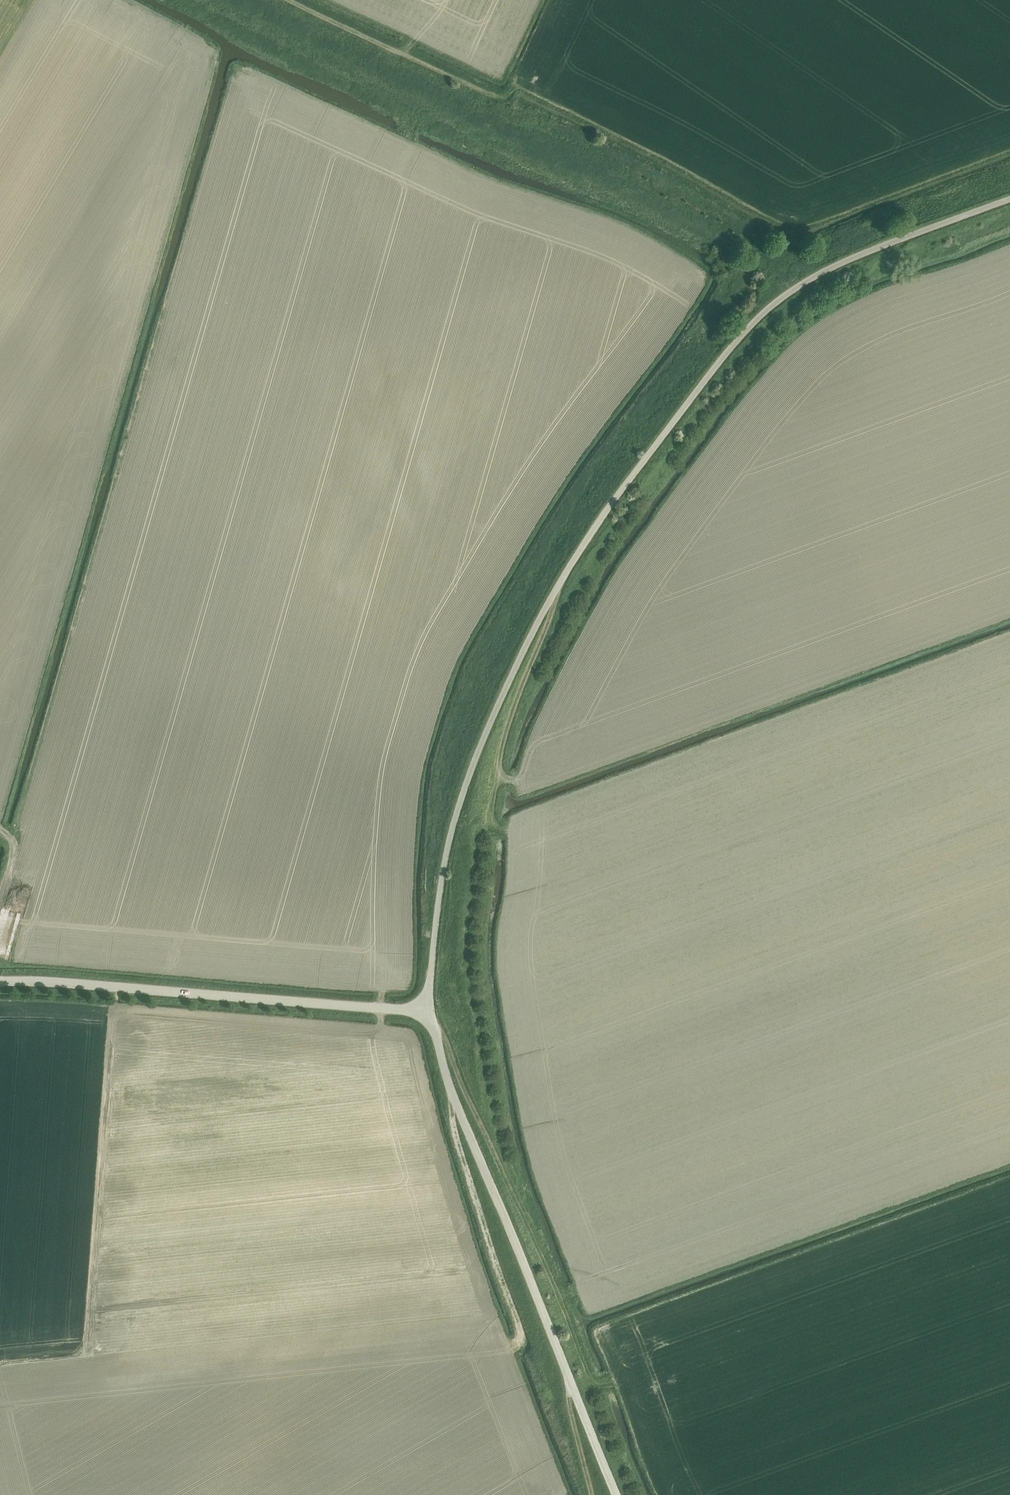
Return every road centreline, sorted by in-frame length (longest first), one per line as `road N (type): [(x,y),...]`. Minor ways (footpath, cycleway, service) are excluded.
road 1 (unclassified): [(429,1010),(458,807),(535,626),(597,524),(730,346),(782,298),(837,264),(1009,201)]
road 2 (track): [(1009,144),(791,223),(517,84),(499,99),(300,0)]
road 3 (unclassified): [(626,1494),(452,1093),(429,1010)]
road 4 (unclassified): [(0,980),(429,1010)]

